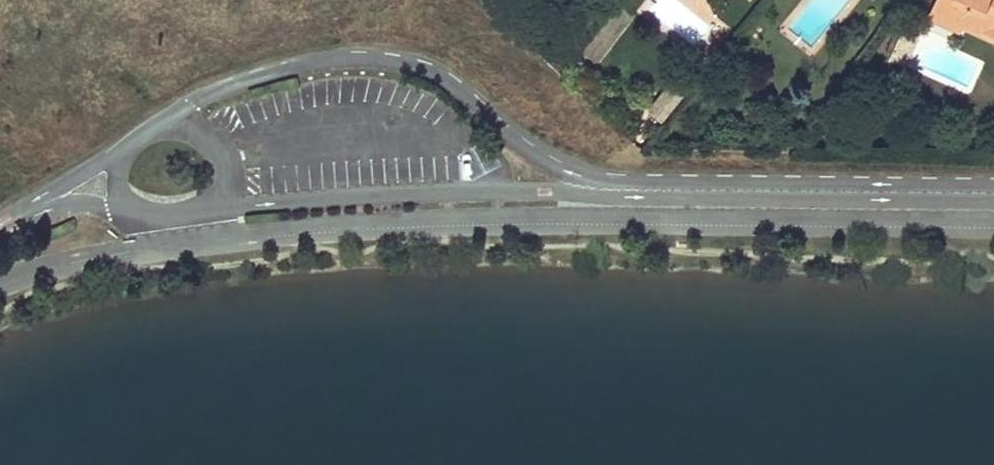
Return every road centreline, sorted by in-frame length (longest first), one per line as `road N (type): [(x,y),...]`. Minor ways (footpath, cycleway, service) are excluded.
road 1 (unclassified): [(993,186),(581,176),(532,156),(435,77),(365,58),(259,76),(152,131)]
road 2 (unclassified): [(202,209),(544,191),(993,198)]
road 3 (unclassified): [(202,209),(225,183),(213,141),(175,126),(152,131)]

